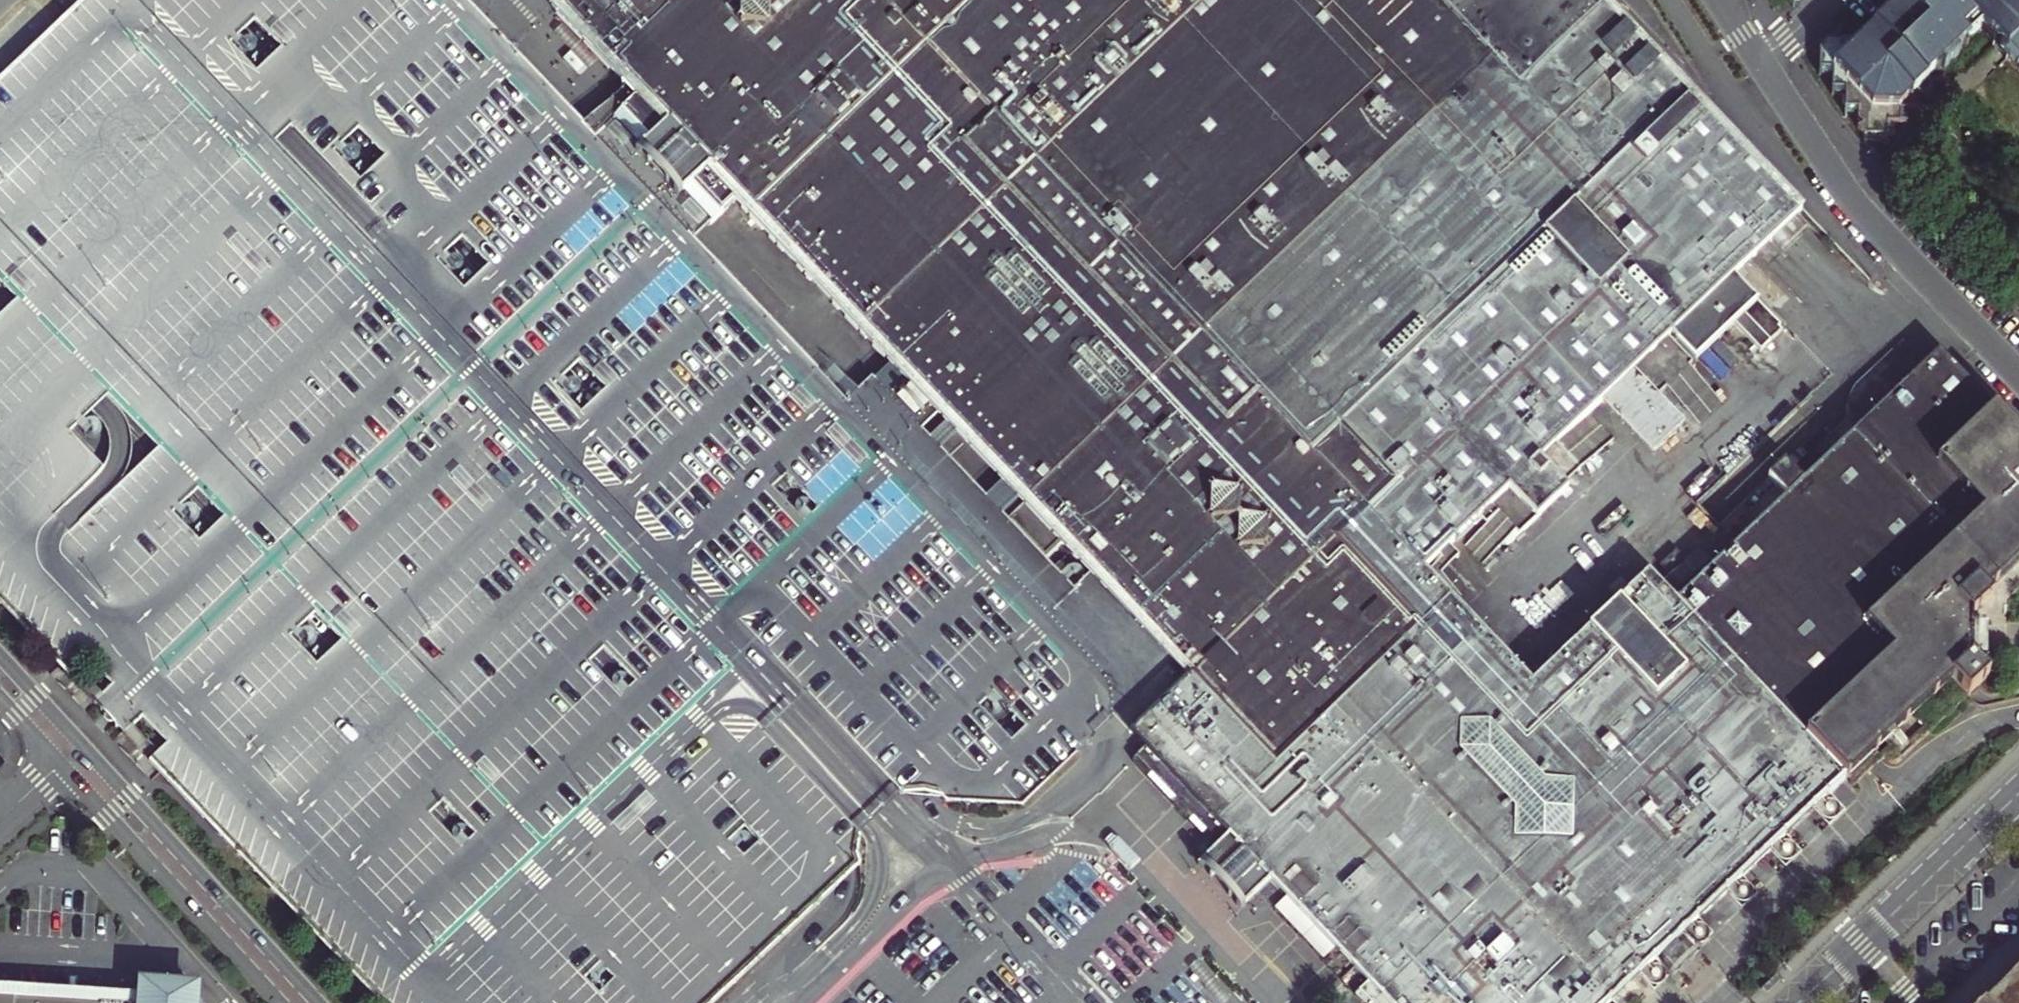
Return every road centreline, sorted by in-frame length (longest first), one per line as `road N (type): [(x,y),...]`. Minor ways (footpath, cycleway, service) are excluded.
road 1 (tertiary): [(319,1002),(0,656)]
road 2 (tertiary): [(61,764),(281,1002)]
road 3 (tertiary): [(2018,794),(1799,1002)]

